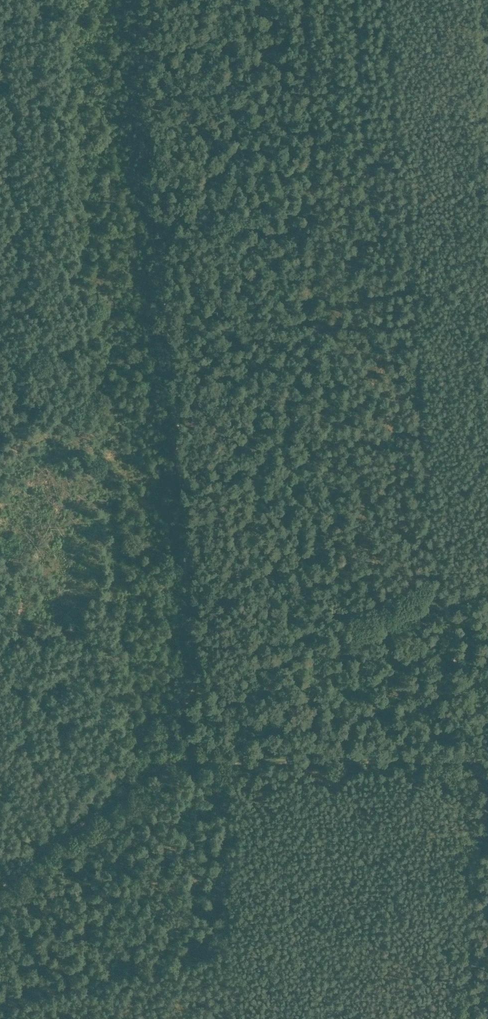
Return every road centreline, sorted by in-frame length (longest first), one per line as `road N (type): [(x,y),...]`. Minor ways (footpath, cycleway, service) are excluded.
road 1 (track): [(390,0),(431,538),(474,763)]
road 2 (track): [(163,758),(487,763)]
road 3 (track): [(0,883),(163,758)]

